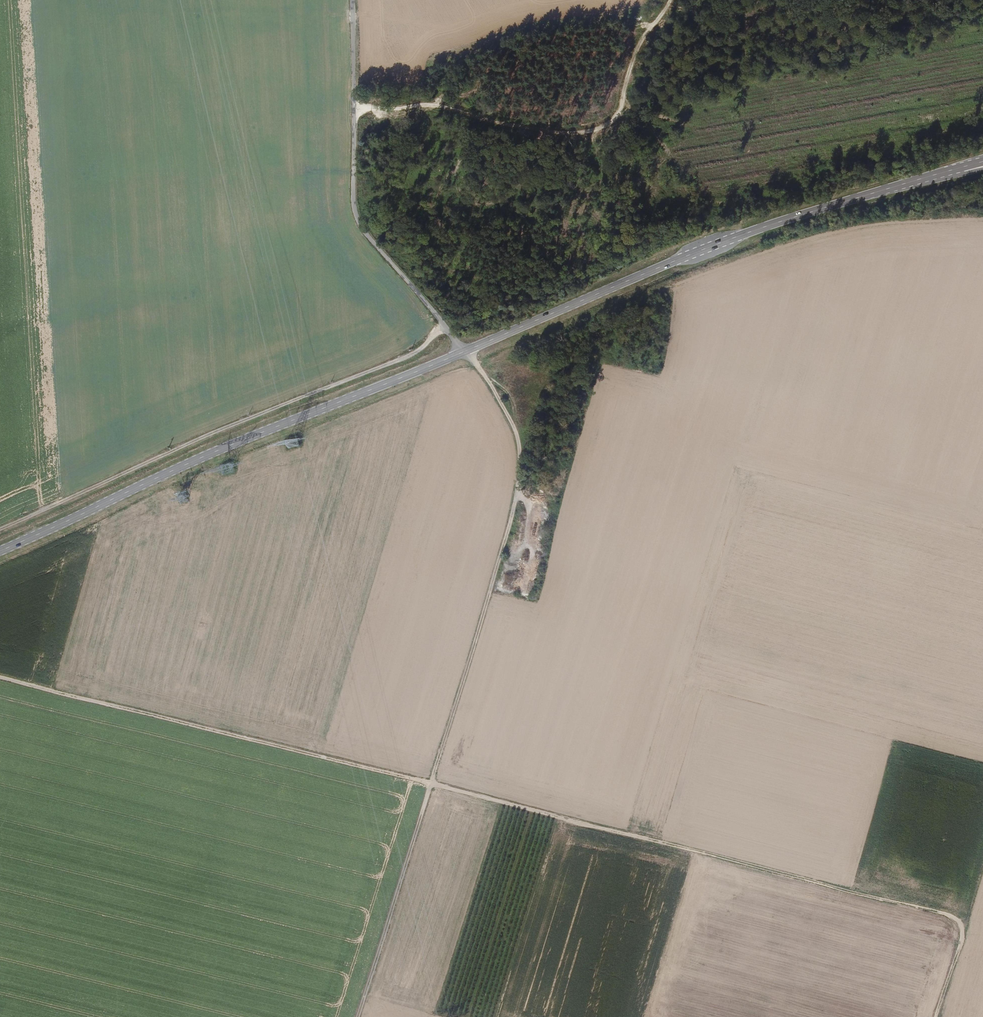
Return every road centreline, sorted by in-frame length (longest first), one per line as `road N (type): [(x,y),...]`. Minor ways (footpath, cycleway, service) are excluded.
road 1 (track): [(936,1016),(959,932),(944,914),(0,677)]
road 2 (secondary): [(0,551),(233,444),(461,353)]
road 3 (track): [(0,527),(414,353),(442,323)]
road 4 (secondary): [(461,353),(675,261),(914,181)]
road 5 (track): [(428,783),(518,463),(510,424),(468,350)]
road 6 (unclassified): [(353,0),(353,205),(376,249),(461,353)]
road 7 (track): [(428,783),(359,1016)]

